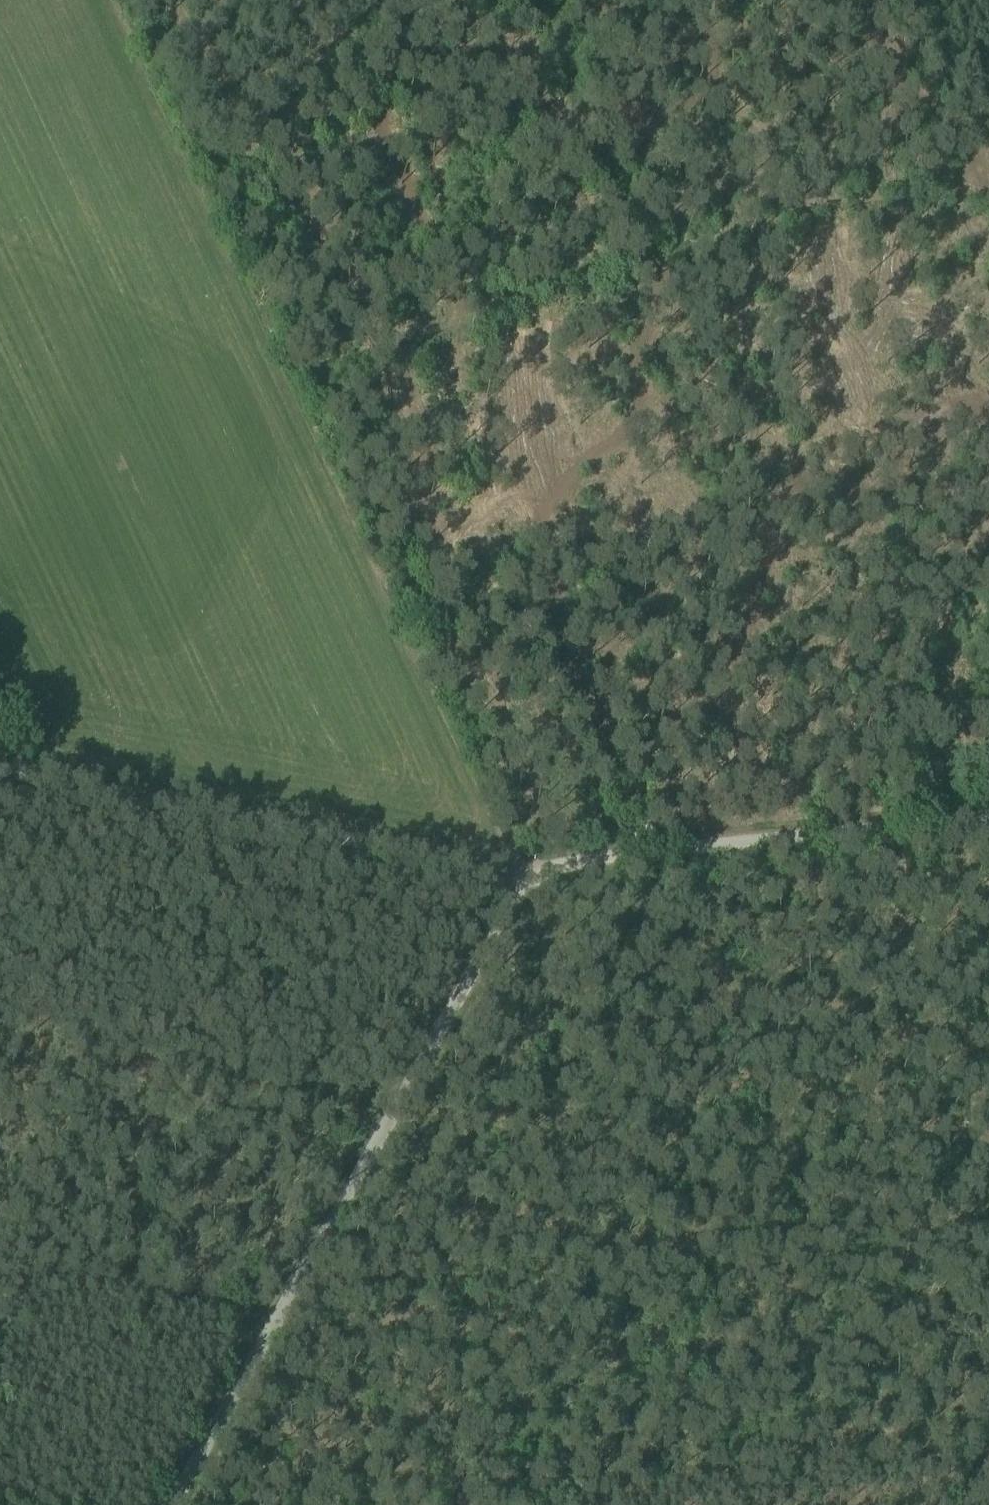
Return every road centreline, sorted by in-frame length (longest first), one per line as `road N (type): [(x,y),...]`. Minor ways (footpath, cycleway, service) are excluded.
road 1 (unclassified): [(172,1504),(528,875),(988,818)]
road 2 (track): [(0,766),(528,875)]

